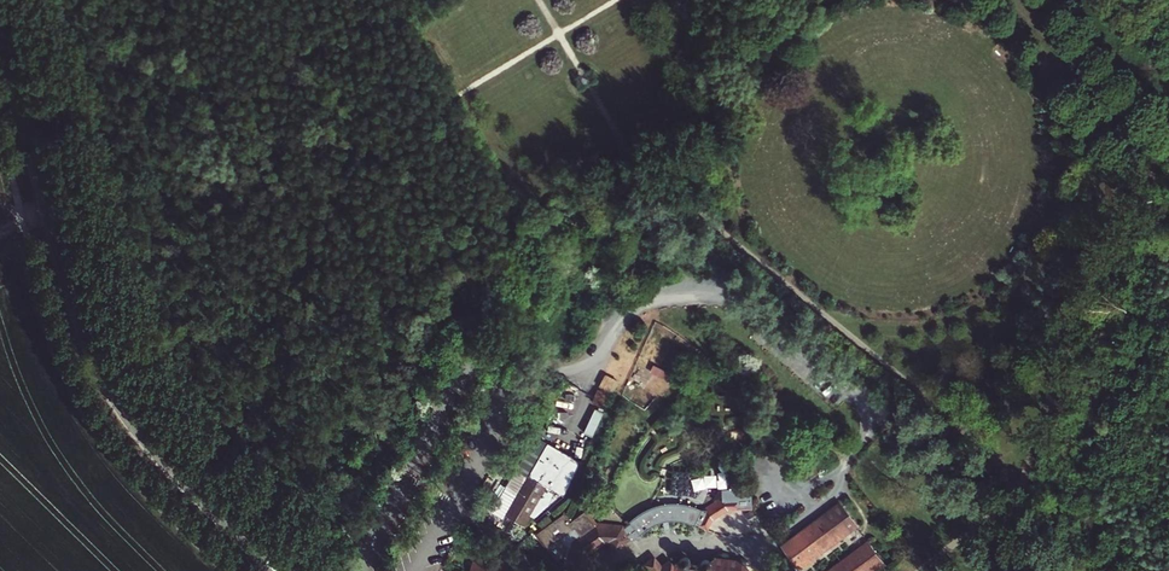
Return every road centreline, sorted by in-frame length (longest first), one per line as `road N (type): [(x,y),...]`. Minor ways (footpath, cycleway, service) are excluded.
road 1 (residential): [(0,43),(96,362),(145,438),(274,570)]

